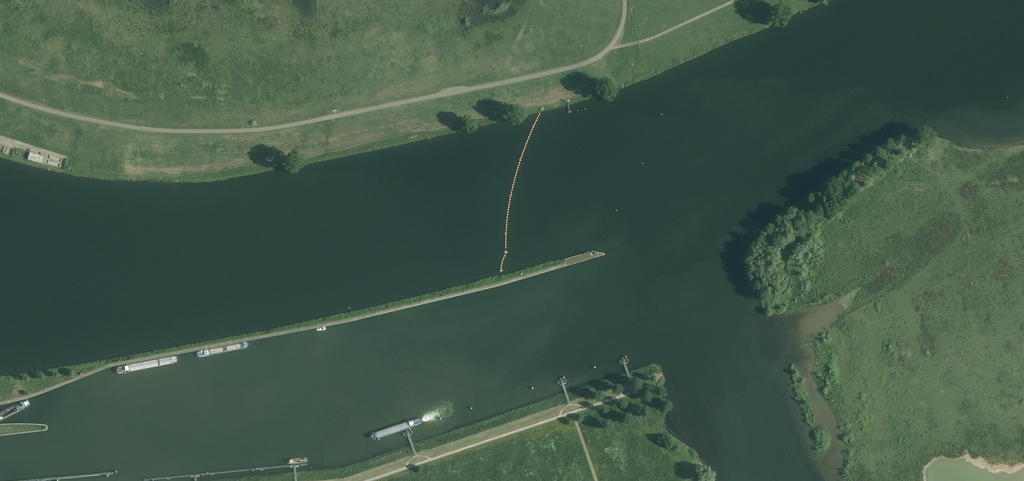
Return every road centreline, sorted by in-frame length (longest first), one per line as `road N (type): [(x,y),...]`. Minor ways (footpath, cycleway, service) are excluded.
road 1 (unclassified): [(0,95),(160,131),(257,130),(578,65),(616,40),(625,0)]

